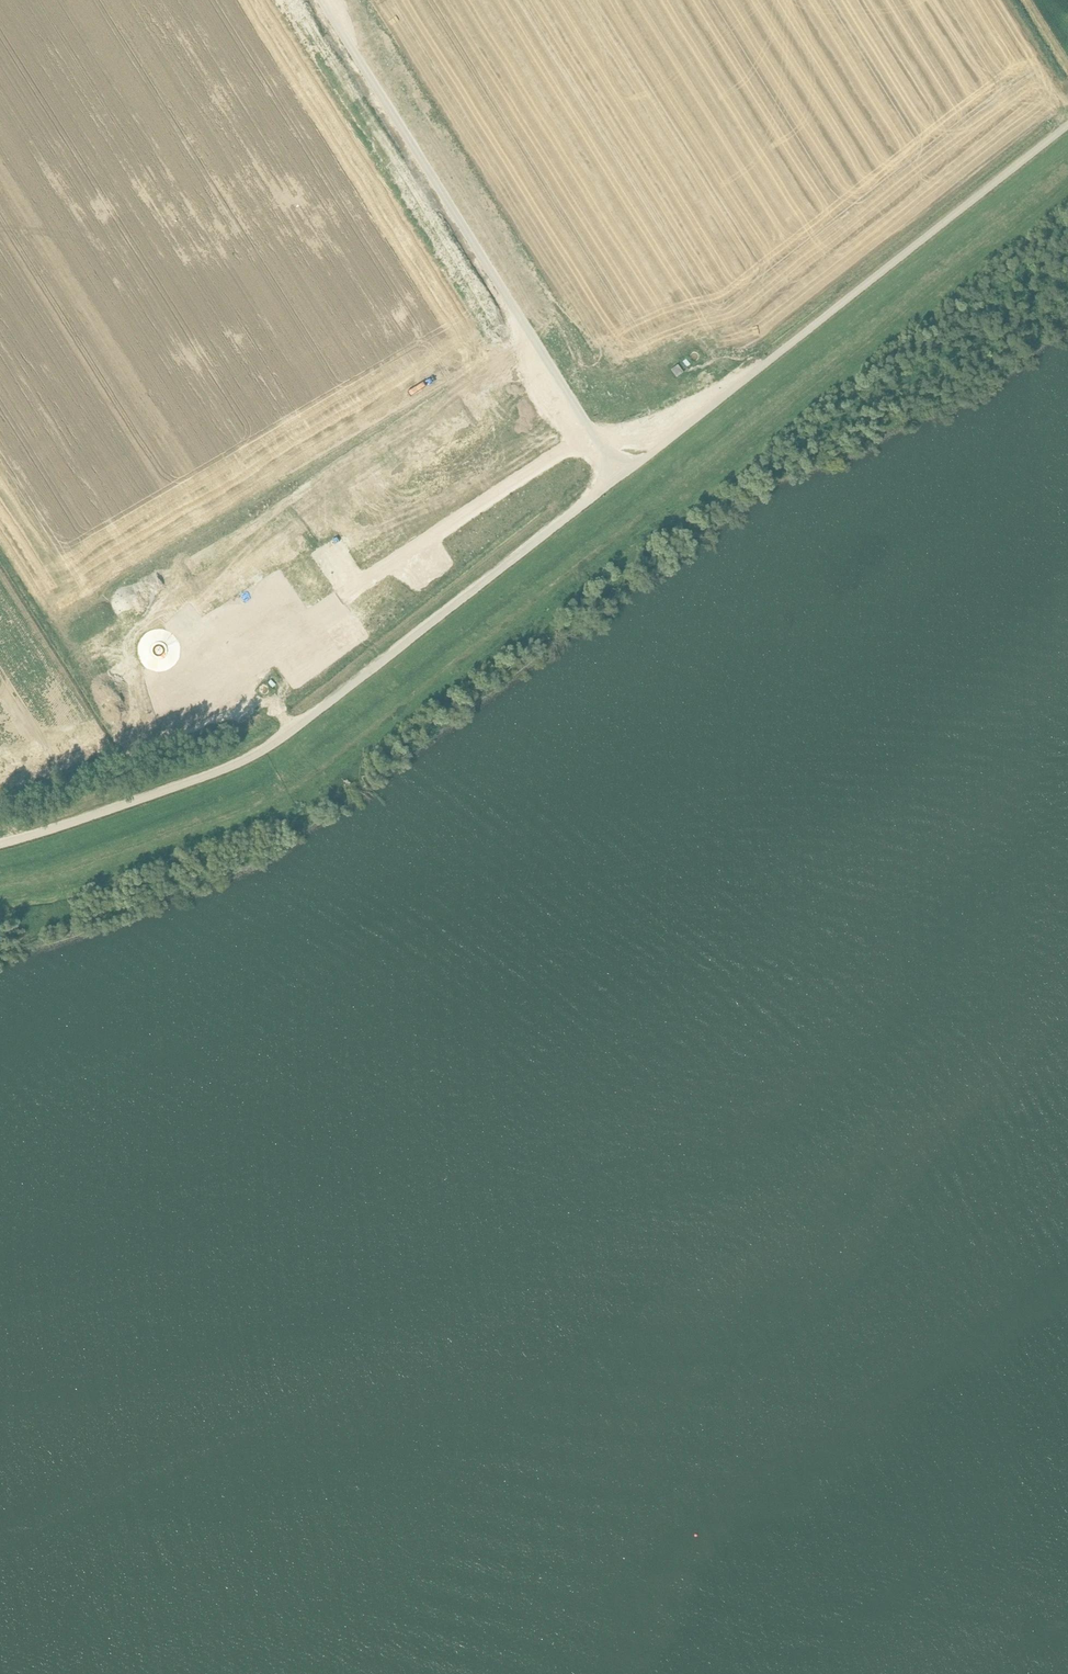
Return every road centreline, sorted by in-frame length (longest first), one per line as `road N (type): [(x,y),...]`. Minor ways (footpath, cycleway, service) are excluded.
road 1 (unclassified): [(0,847),(253,759),(621,479)]
road 2 (unclassified): [(621,479),(1067,125)]
road 3 (unclassified): [(621,479),(322,0)]

